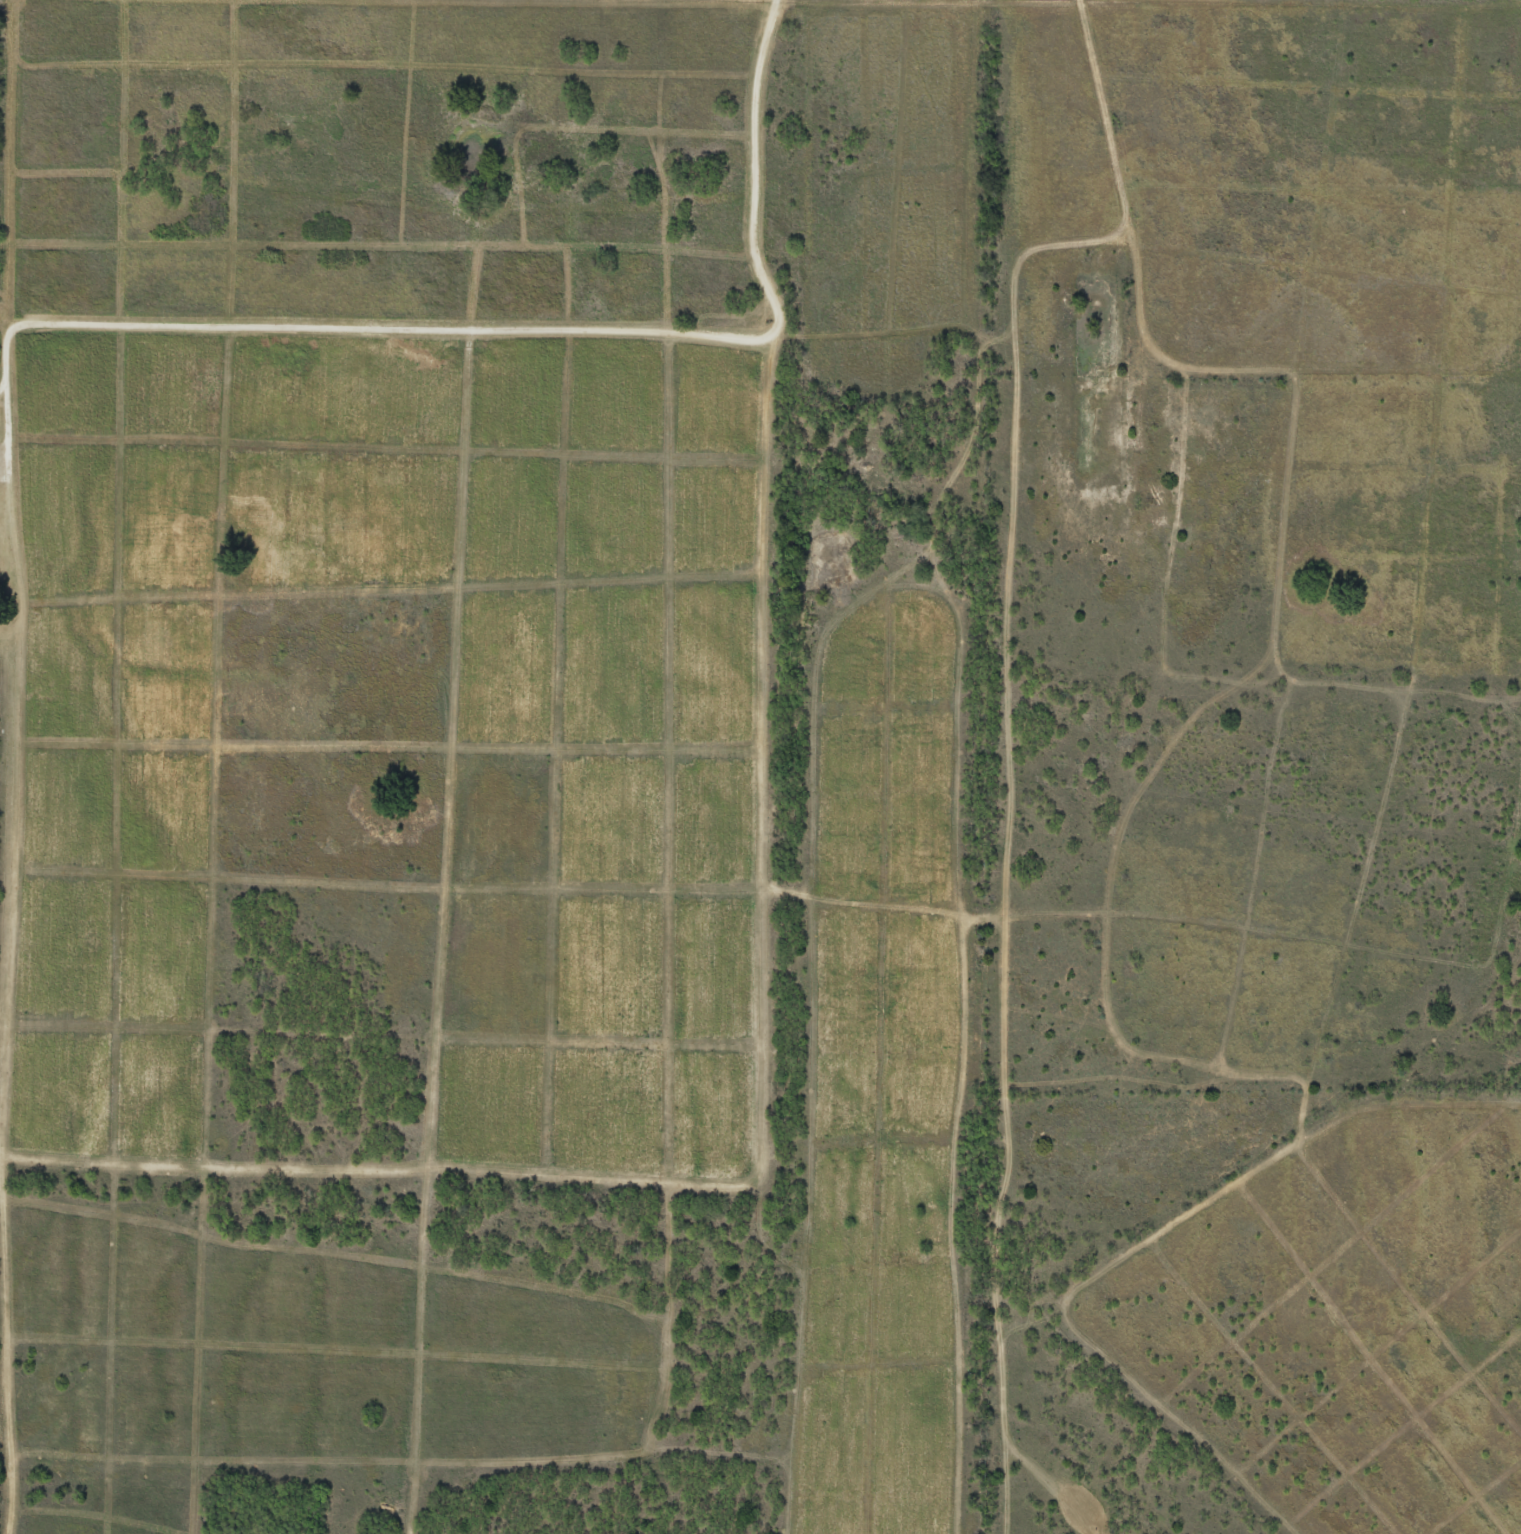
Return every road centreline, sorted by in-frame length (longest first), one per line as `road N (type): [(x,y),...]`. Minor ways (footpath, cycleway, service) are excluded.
road 1 (residential): [(1298,0),(920,0)]
road 2 (residential): [(1014,2),(982,100),(990,296)]

